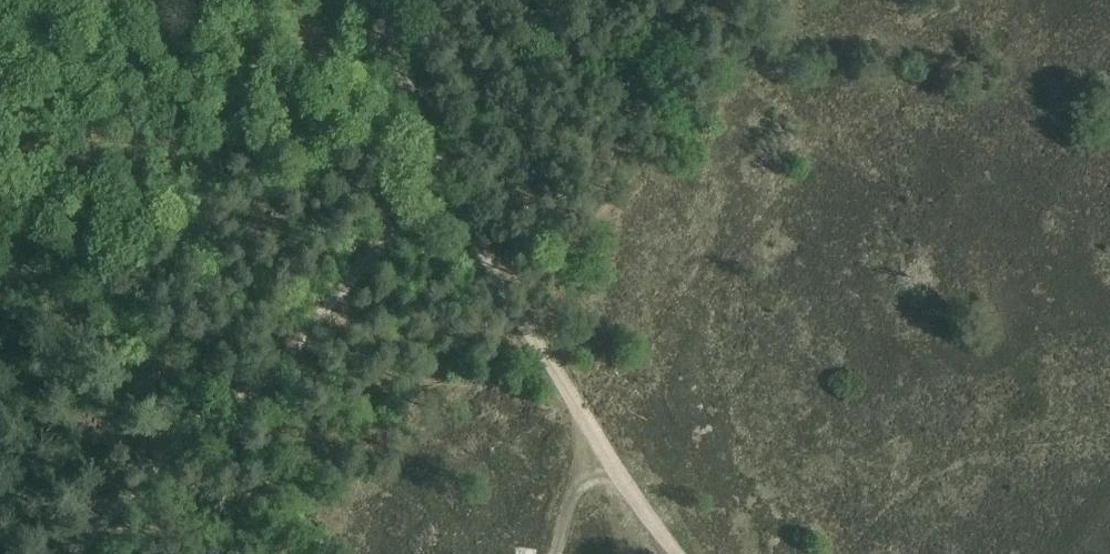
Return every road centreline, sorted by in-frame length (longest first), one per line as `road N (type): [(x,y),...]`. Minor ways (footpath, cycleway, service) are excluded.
road 1 (track): [(443,197),(414,218),(264,384),(226,414),(183,427),(148,380),(0,236)]
road 2 (track): [(481,257),(705,0)]
road 3 (track): [(481,257),(593,434)]
road 4 (track): [(377,0),(443,197)]
road 5 (track): [(183,427),(73,553)]
road 6 (track): [(593,434),(675,553)]
road 7 (track): [(554,553),(593,434)]

